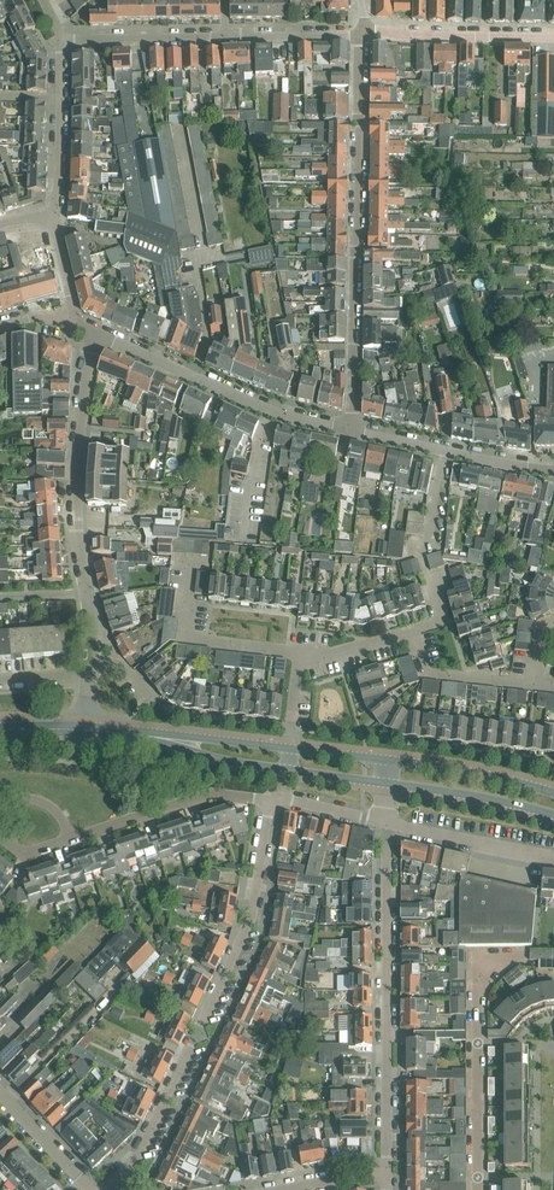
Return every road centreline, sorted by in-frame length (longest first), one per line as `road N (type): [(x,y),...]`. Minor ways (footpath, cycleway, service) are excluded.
road 1 (residential): [(102,1189),(138,1156),(216,1003),(246,925),(266,791)]
road 2 (residential): [(363,34),(351,428)]
road 3 (residential): [(386,1171),(387,822)]
road 4 (residential): [(64,39),(363,34)]
road 5 (residential): [(85,593),(76,482),(95,333)]
road 6 (residential): [(478,1189),(481,982),(499,963),(526,958)]
road 7 (residential): [(191,376),(208,337),(180,131)]
road 8 (residential): [(412,631),(442,621),(422,556),(442,450)]
road 9 (residential): [(192,558),(184,638),(299,655)]
road 10 (residential): [(553,38),(363,34)]
road 11 (residential): [(266,791),(83,836)]
road 12 (residential): [(50,214),(64,39)]
road 13 (residential): [(553,685),(423,673),(412,631)]
road 14 (tertiary): [(386,782),(553,815)]
road 15 (tertiary): [(553,794),(387,759)]
road 16 (residential): [(191,376),(276,412),(351,428)]
road 17 (residential): [(553,853),(387,822)]
road 18 (residential): [(92,1189),(0,1092)]
road 19 (residential): [(387,822),(266,791)]

